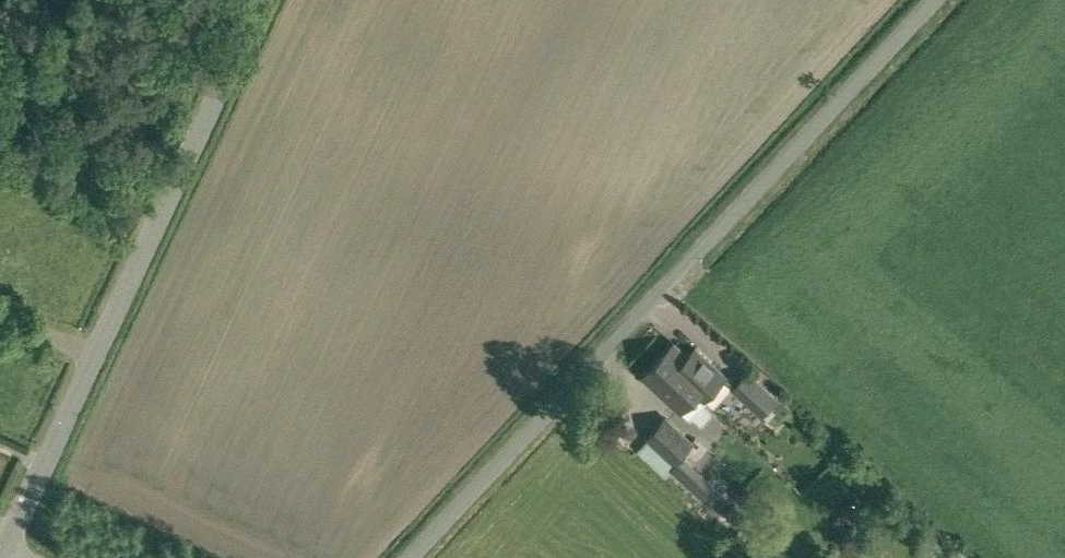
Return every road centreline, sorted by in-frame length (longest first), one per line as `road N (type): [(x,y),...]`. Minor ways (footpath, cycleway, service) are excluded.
road 1 (unclassified): [(409,557),(933,0)]
road 2 (unclassified): [(6,551),(265,0)]

